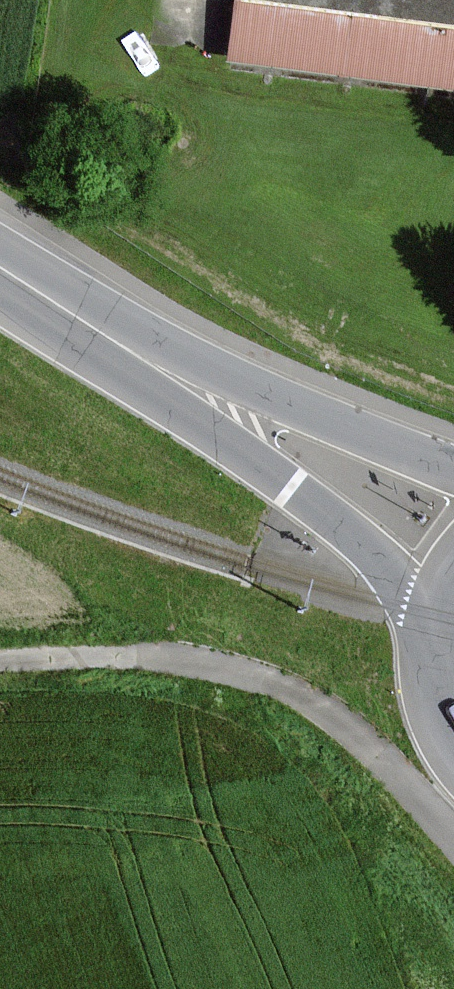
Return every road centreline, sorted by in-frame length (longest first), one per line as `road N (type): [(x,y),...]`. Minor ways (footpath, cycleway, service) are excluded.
road 1 (track): [(0,663),(171,658),(272,682),(370,742),(453,833)]
road 2 (primary): [(54,304),(302,494),(438,616)]
road 3 (primary): [(453,471),(54,304)]
road 4 (primary): [(438,616),(435,686),(453,738)]

